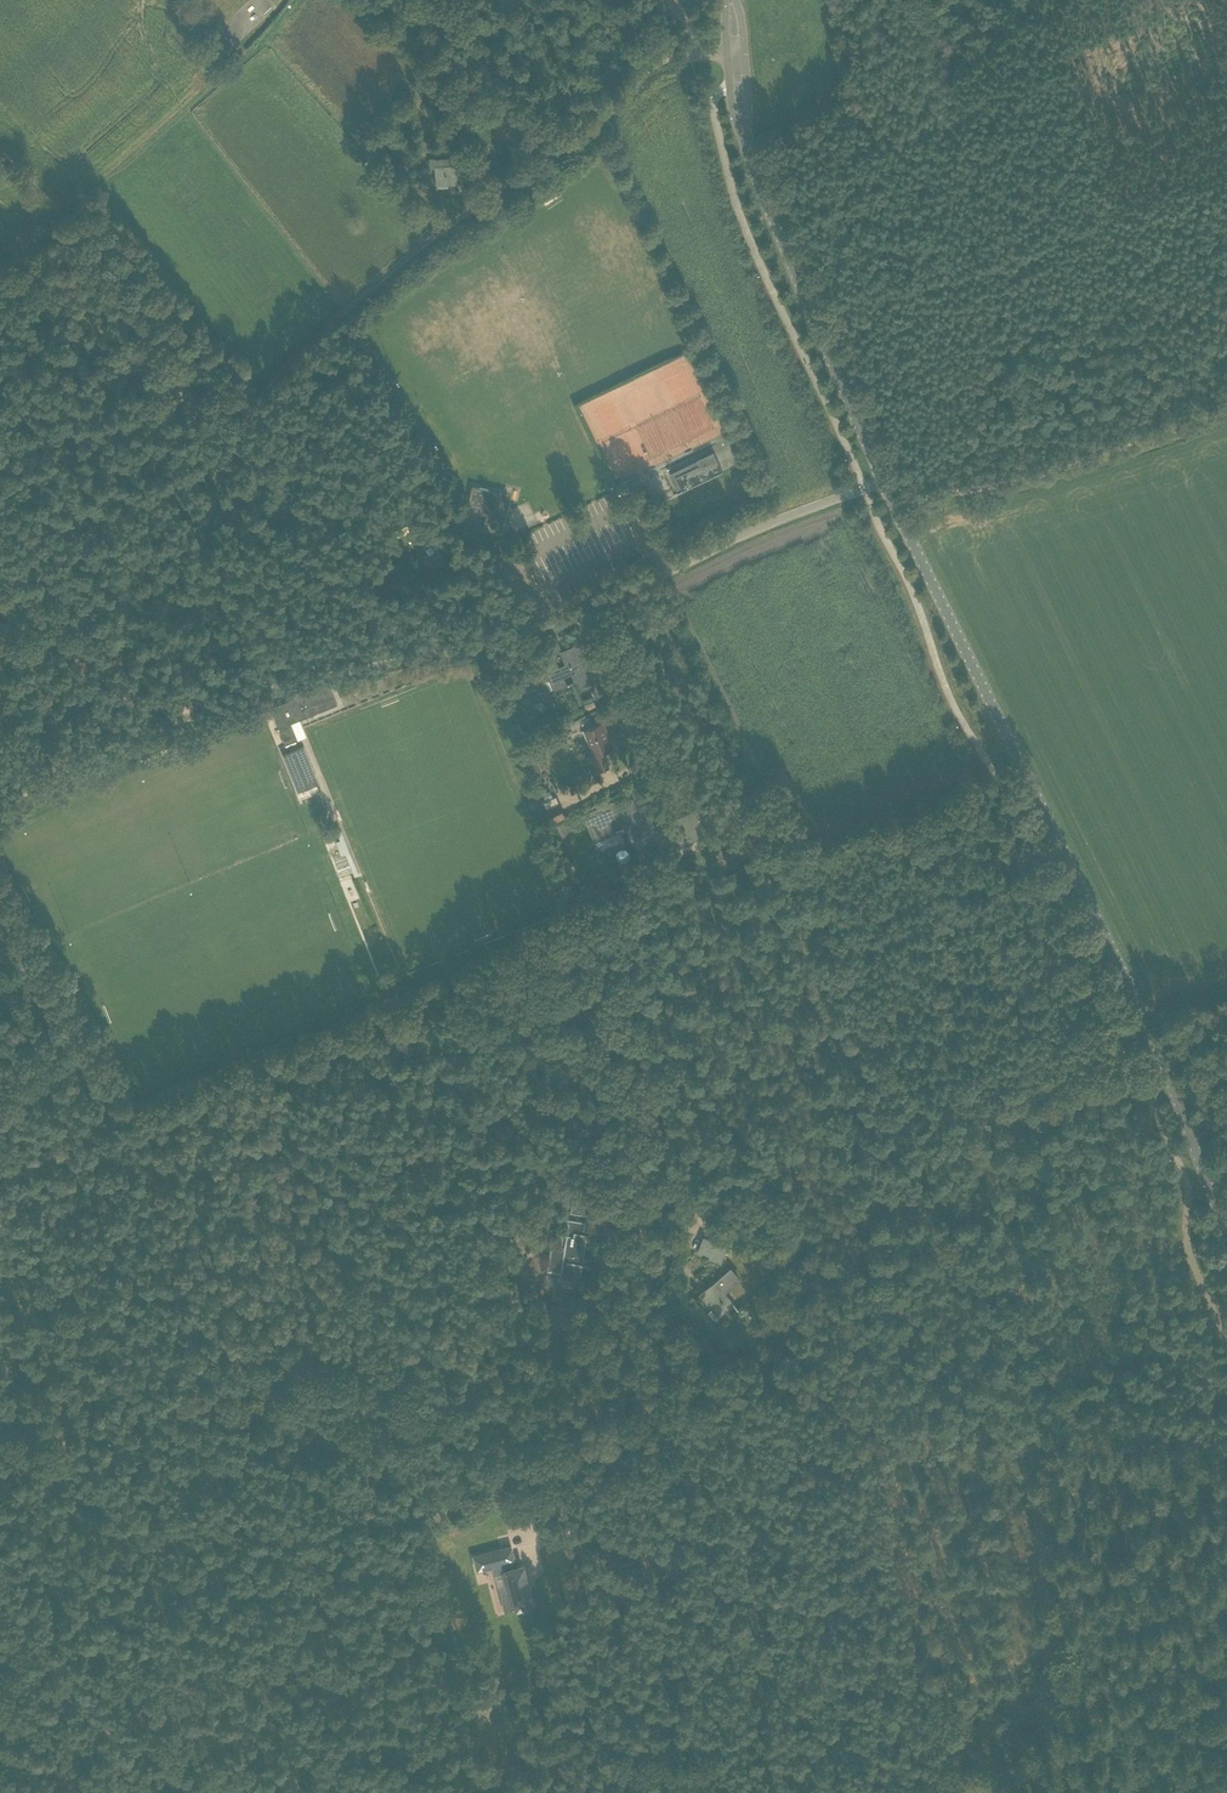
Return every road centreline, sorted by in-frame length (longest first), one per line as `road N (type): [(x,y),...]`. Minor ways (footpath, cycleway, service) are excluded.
road 1 (track): [(696,1792),(662,1486),(635,1035),(643,897),(665,827),(660,789),(589,616)]
road 2 (unclassified): [(153,713),(230,451),(272,379),(475,209),(582,139),(657,62),(726,54)]
road 3 (track): [(336,1792),(206,1412),(144,1160),(51,1021)]
road 4 (tertiary): [(1226,1225),(1147,1017),(896,506)]
road 5 (unclassified): [(589,616),(153,713)]
road 6 (tertiary): [(884,480),(746,143)]
road 7 (unclassified): [(896,506),(991,491),(1226,404)]
road 8 (unclassified): [(589,616),(884,480)]
road 9 (unclassified): [(107,721),(0,814)]

